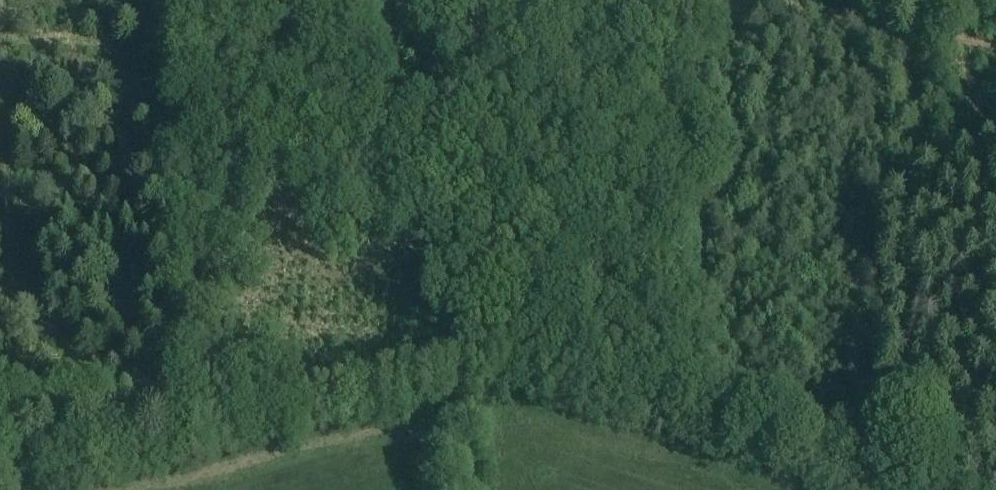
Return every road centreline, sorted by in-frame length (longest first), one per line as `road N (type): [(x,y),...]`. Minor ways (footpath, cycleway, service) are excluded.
road 1 (track): [(792,0),(995,31)]

